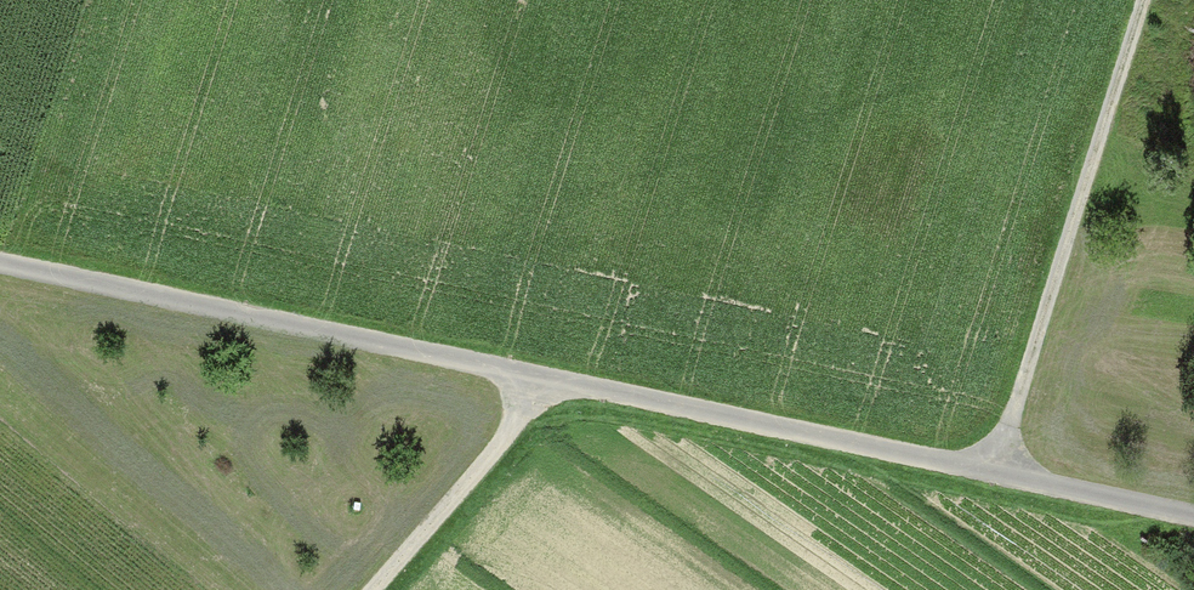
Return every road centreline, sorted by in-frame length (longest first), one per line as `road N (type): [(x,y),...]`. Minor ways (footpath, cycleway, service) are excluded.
road 1 (track): [(1193,514),(0,261)]
road 2 (track): [(1148,0),(999,472)]
road 3 (track): [(375,589),(562,380)]

